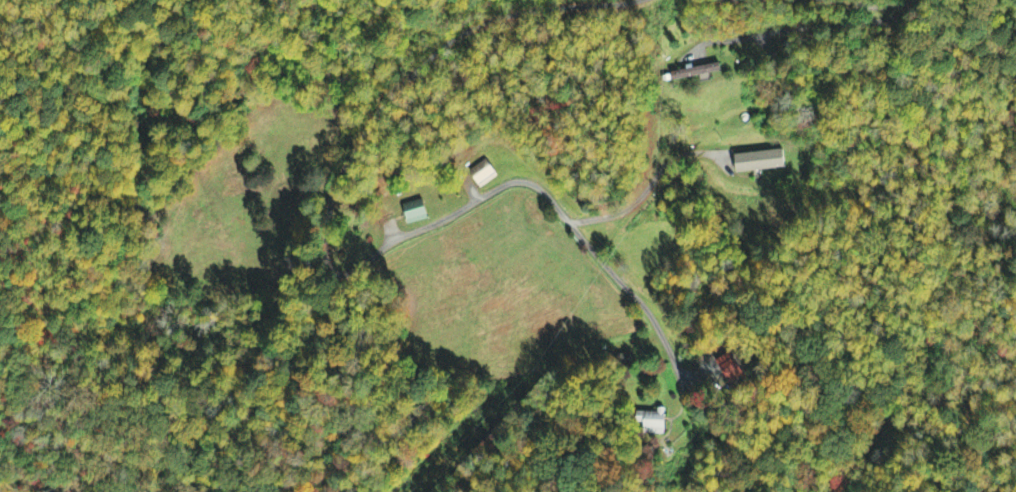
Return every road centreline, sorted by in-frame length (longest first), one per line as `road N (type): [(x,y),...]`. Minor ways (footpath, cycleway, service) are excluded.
road 1 (residential): [(334,263),(522,180),(553,202),(645,306),(685,378)]
road 2 (residential): [(334,263),(334,189),(397,92),(440,46),(478,22),(633,0)]

